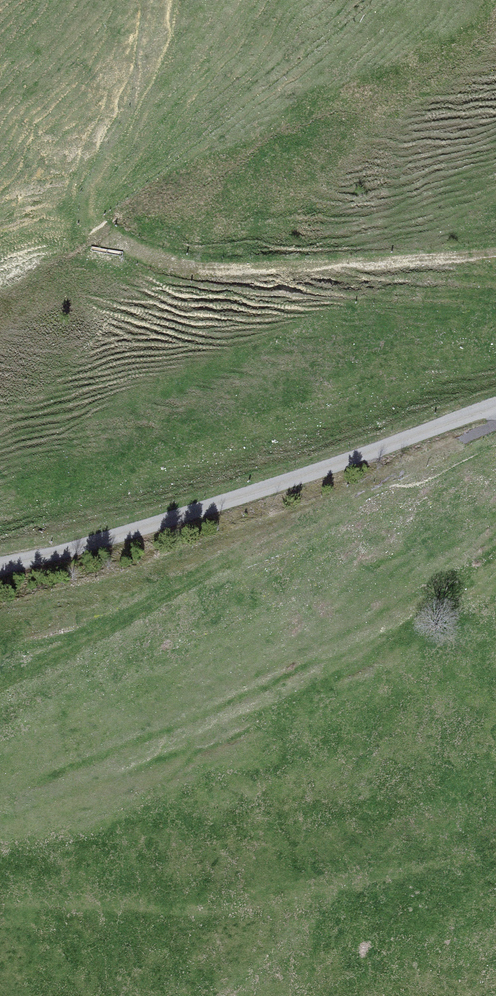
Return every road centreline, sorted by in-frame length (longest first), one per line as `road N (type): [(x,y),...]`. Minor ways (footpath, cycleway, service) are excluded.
road 1 (track): [(0,681),(495,420)]
road 2 (unclassified): [(0,567),(158,523),(495,407)]

